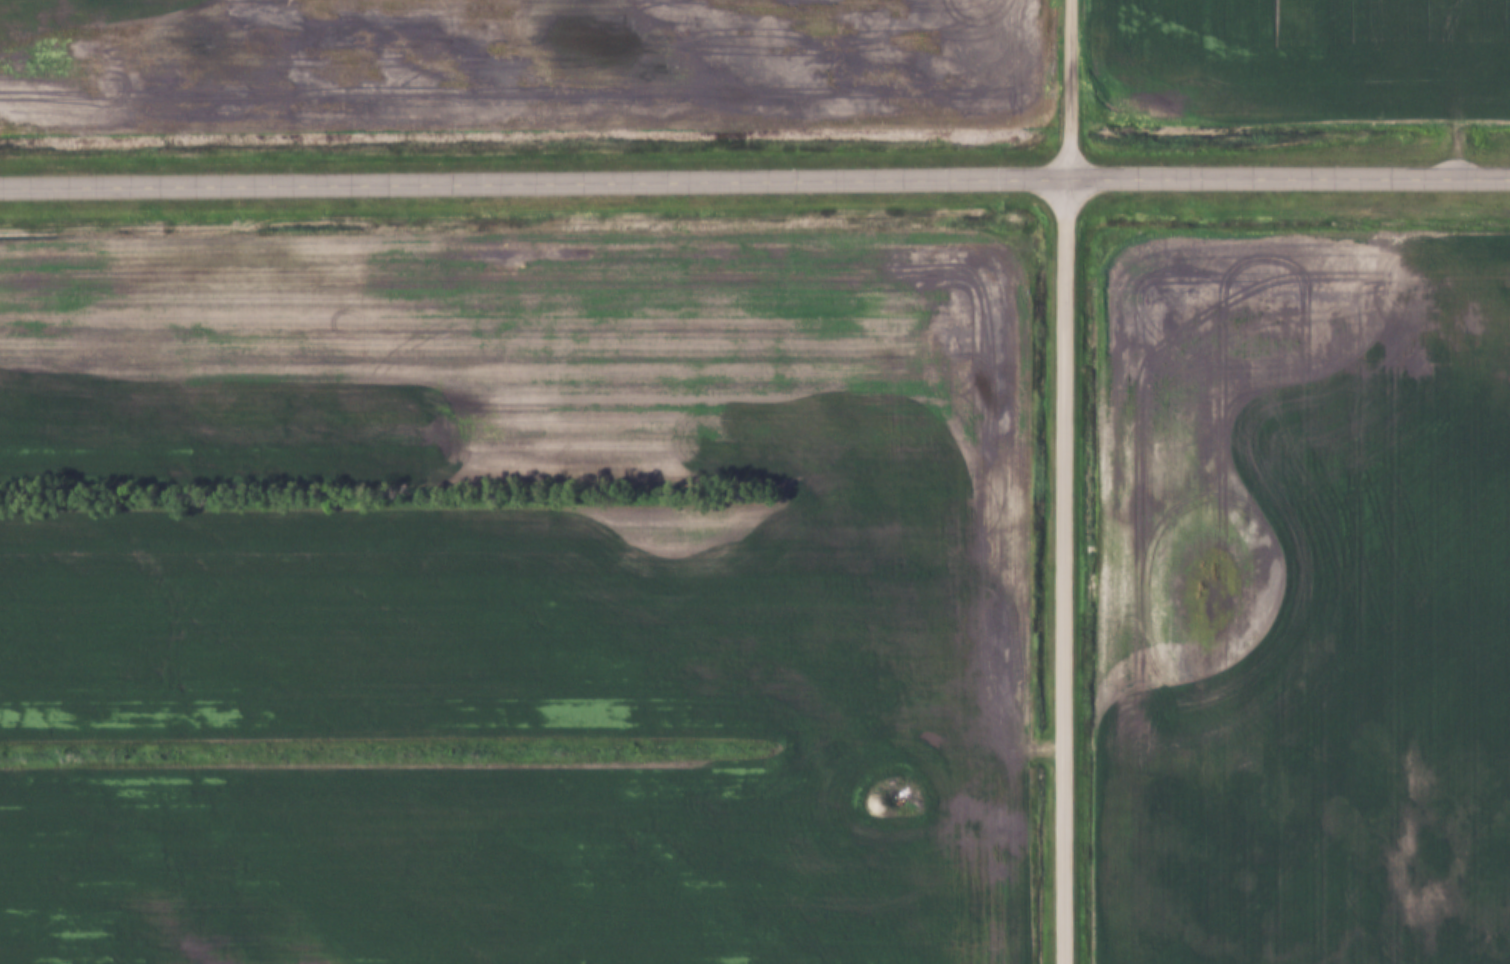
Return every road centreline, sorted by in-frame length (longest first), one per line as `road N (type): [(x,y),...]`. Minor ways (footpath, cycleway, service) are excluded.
road 1 (residential): [(0,184),(1509,176)]
road 2 (residential): [(1064,963),(1068,175)]
road 3 (track): [(1068,175),(1071,0)]

